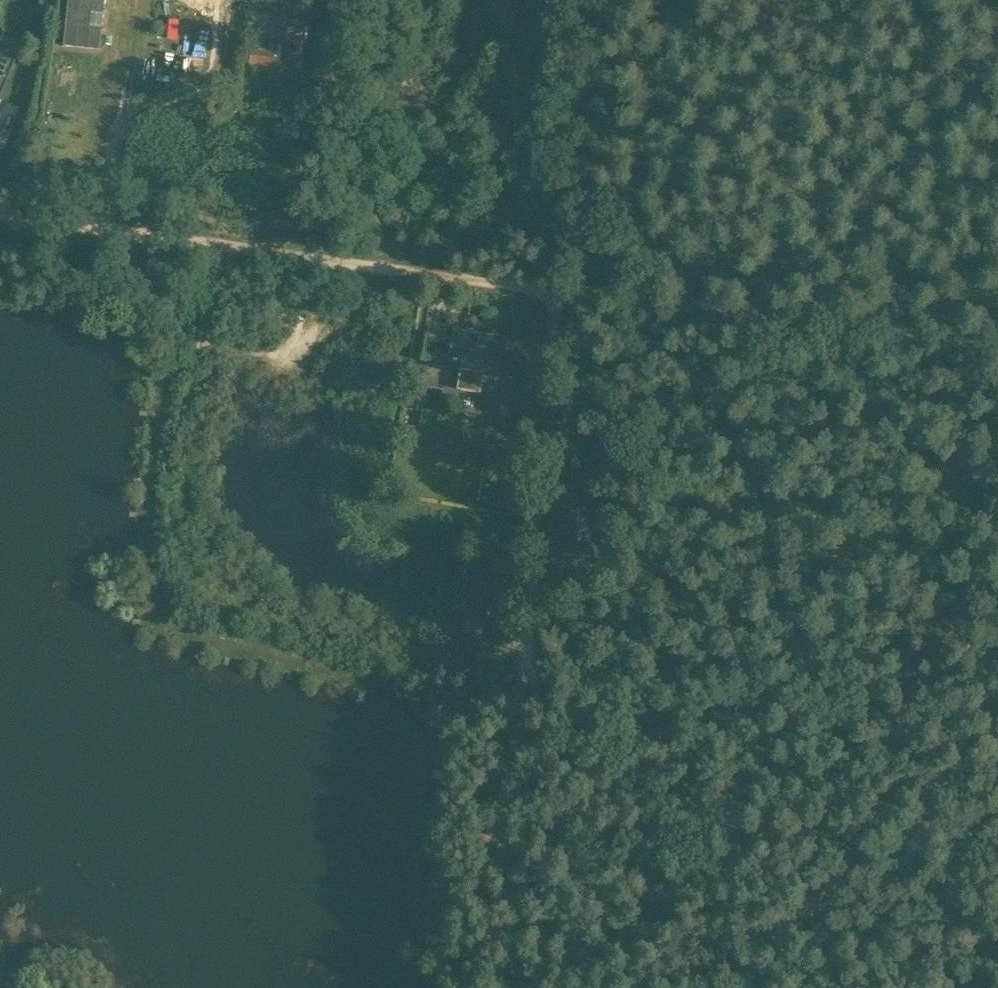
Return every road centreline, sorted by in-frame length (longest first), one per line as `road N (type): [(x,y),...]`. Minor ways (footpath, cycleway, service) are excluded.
road 1 (track): [(560,291),(492,987)]
road 2 (track): [(560,291),(0,212)]
road 3 (track): [(997,349),(560,291)]
road 4 (track): [(589,0),(560,291)]

